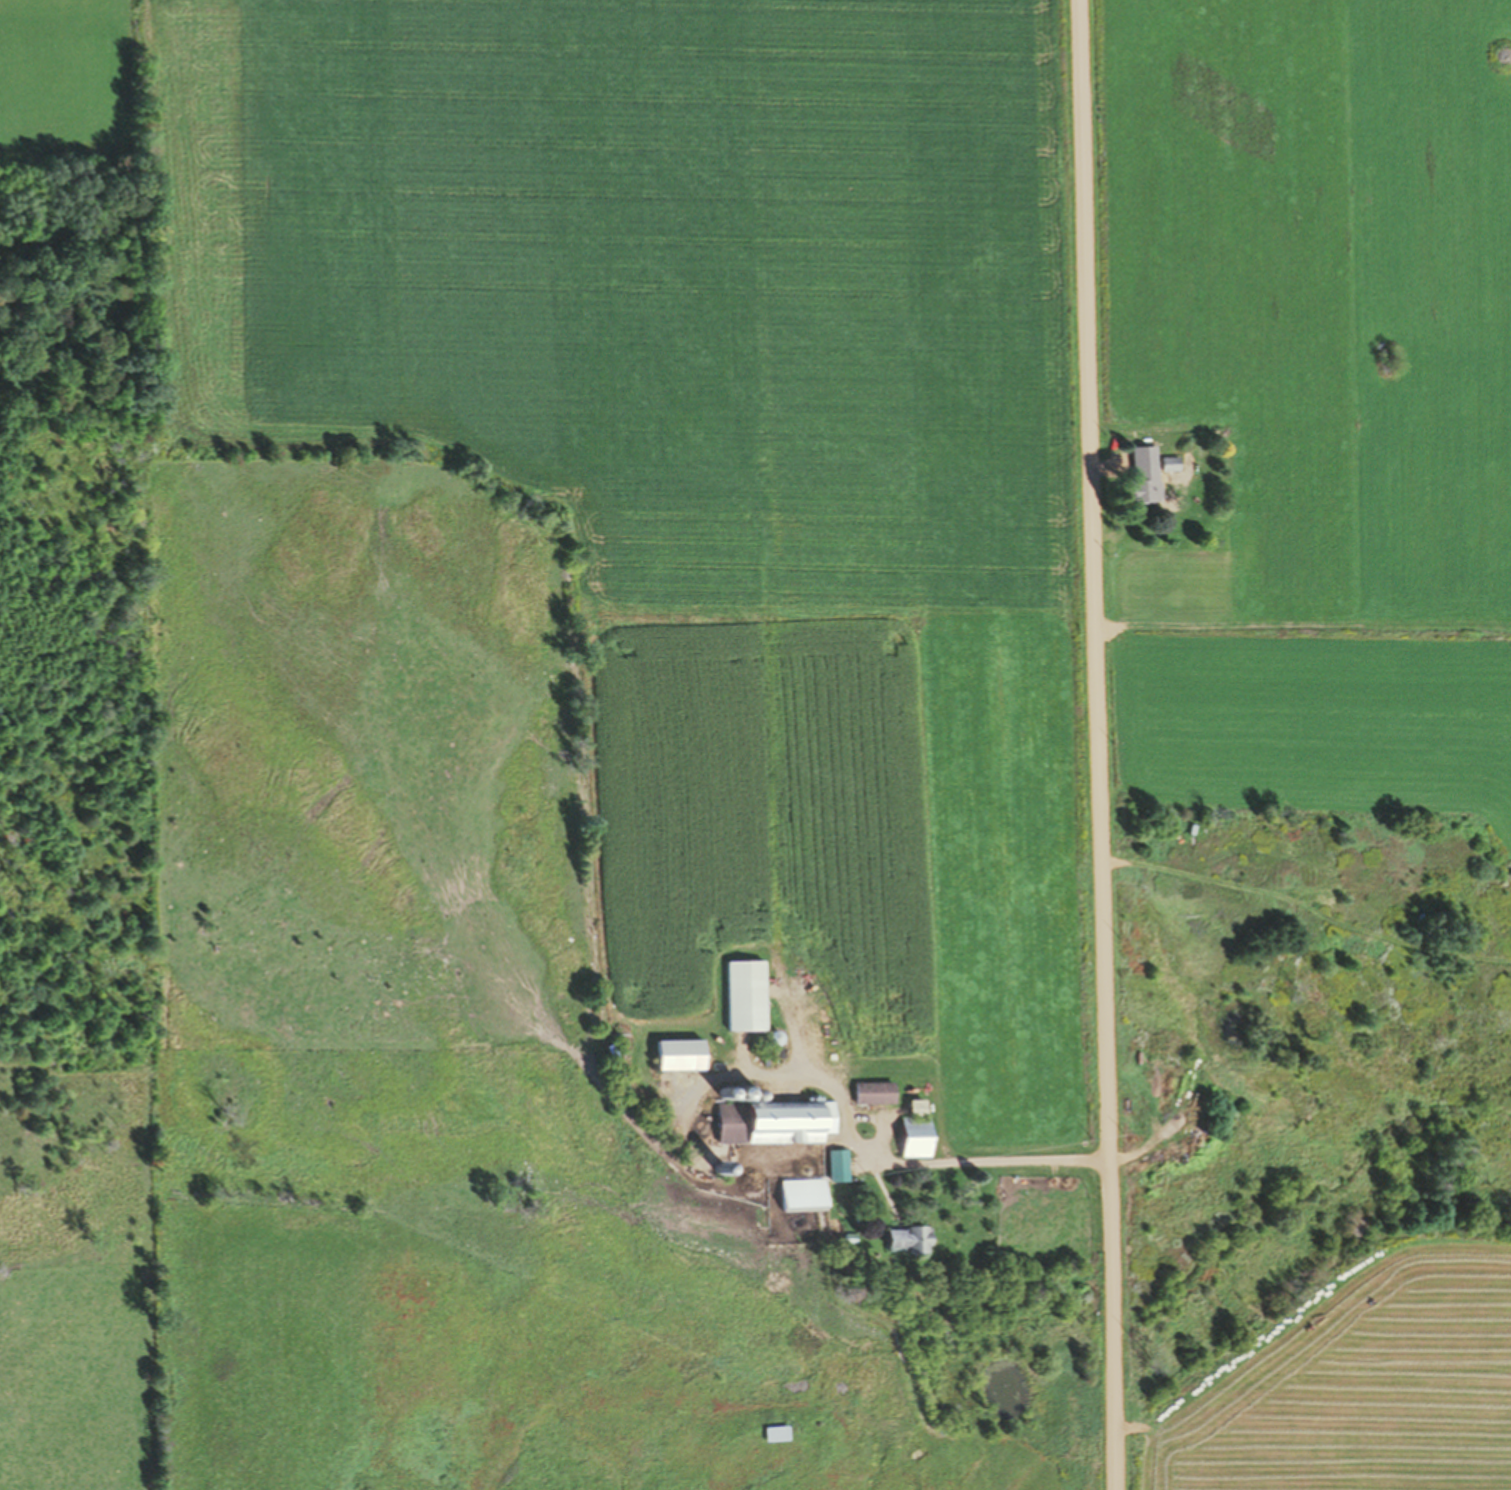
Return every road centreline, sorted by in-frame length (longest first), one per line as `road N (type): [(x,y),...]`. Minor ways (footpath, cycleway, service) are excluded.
road 1 (residential): [(1115,1489),(1077,0)]

